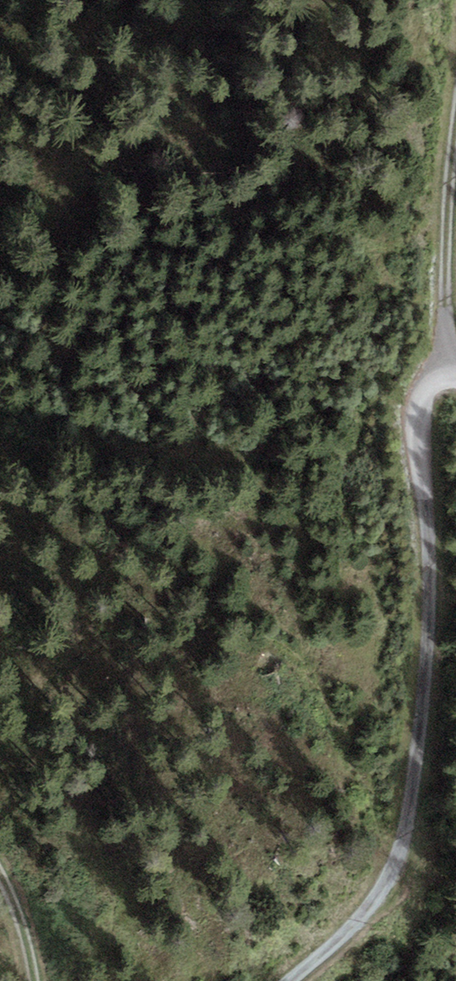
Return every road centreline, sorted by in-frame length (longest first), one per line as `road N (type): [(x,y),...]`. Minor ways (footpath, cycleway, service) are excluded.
road 1 (track): [(257,980),(363,870),(423,698),(423,387),(455,375)]
road 2 (track): [(452,373),(455,82)]

